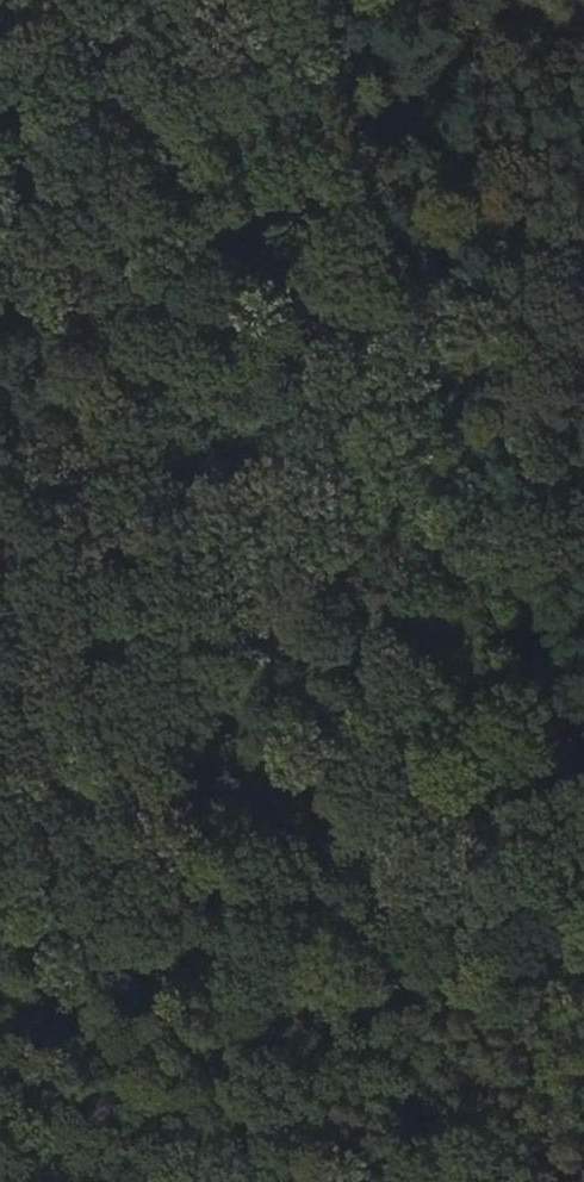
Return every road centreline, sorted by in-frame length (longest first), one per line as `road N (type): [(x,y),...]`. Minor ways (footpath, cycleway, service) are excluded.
road 1 (track): [(296,0),(449,400),(497,568),(547,680),(583,734)]

